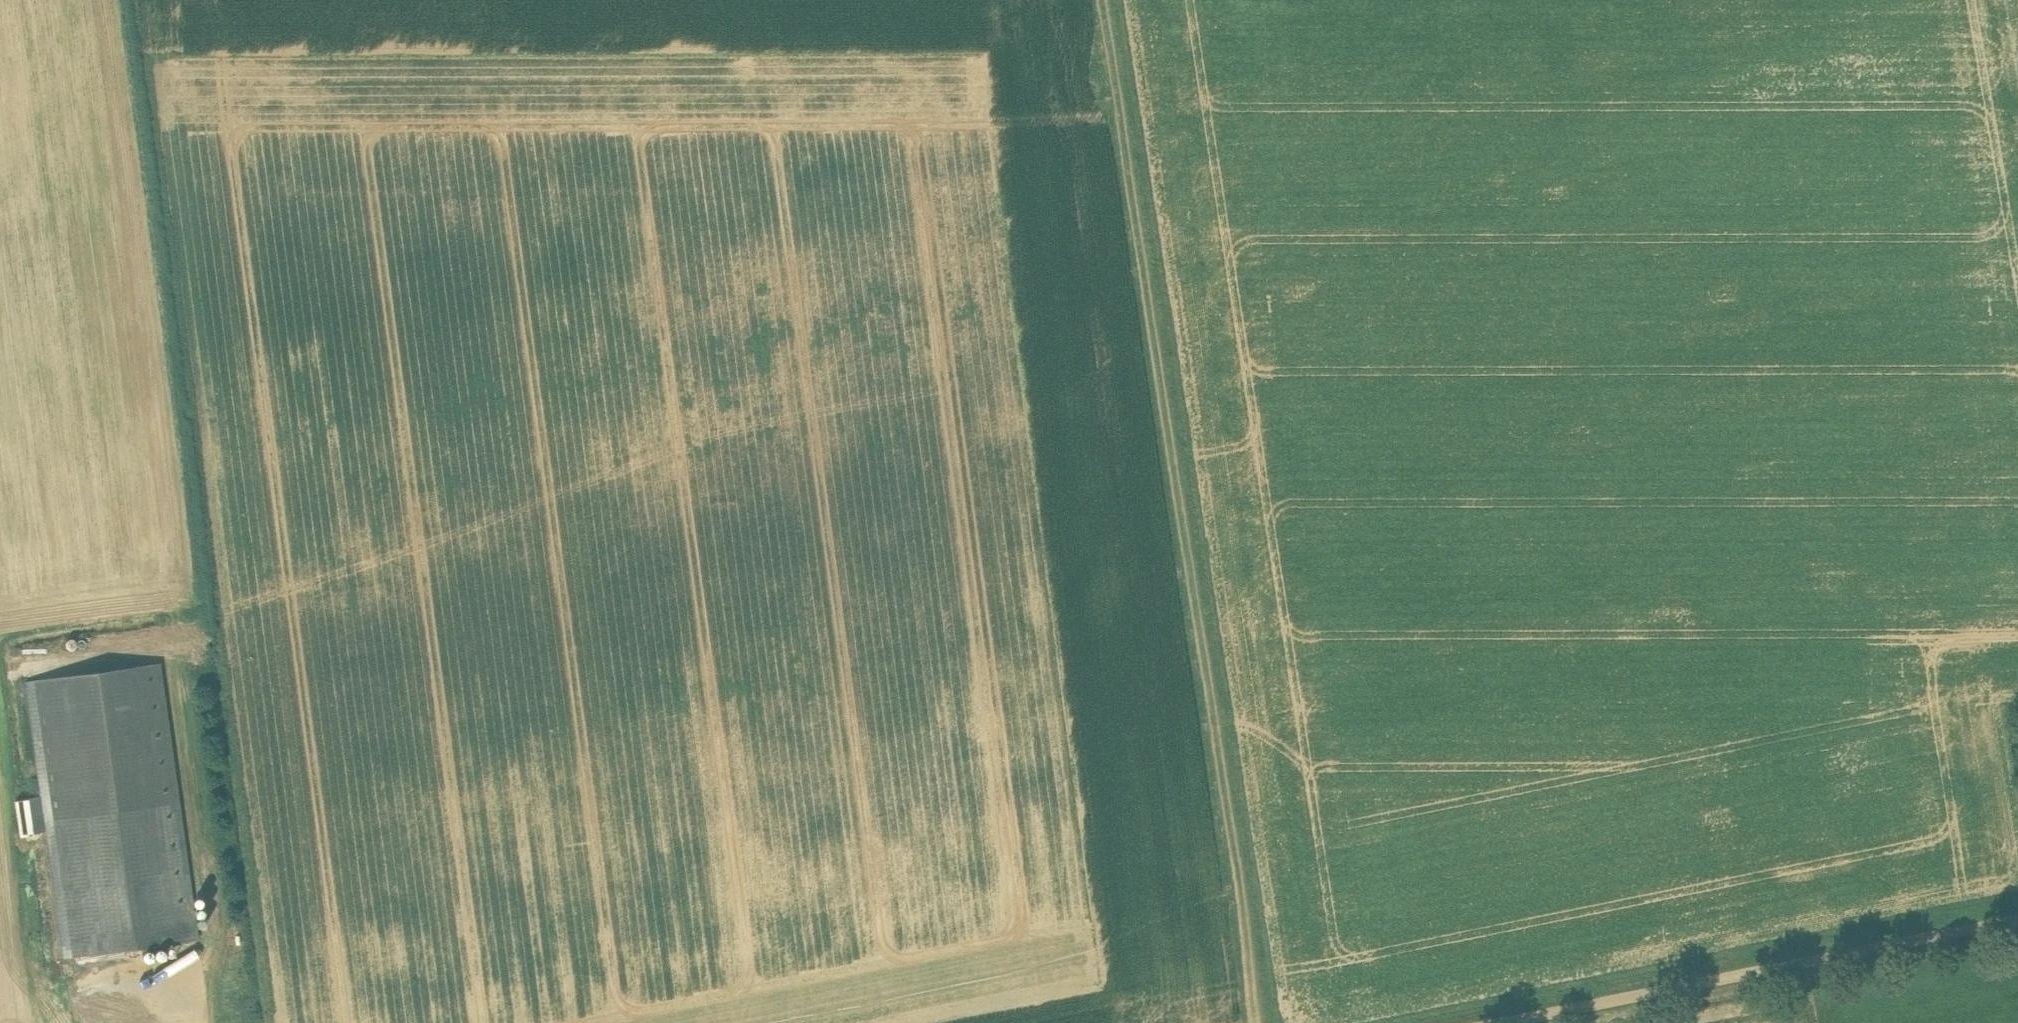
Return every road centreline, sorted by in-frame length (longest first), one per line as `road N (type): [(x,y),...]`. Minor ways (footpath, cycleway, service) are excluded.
road 1 (track): [(1104,0),(1261,1022)]
road 2 (unclassified): [(1523,1022),(2017,919)]

